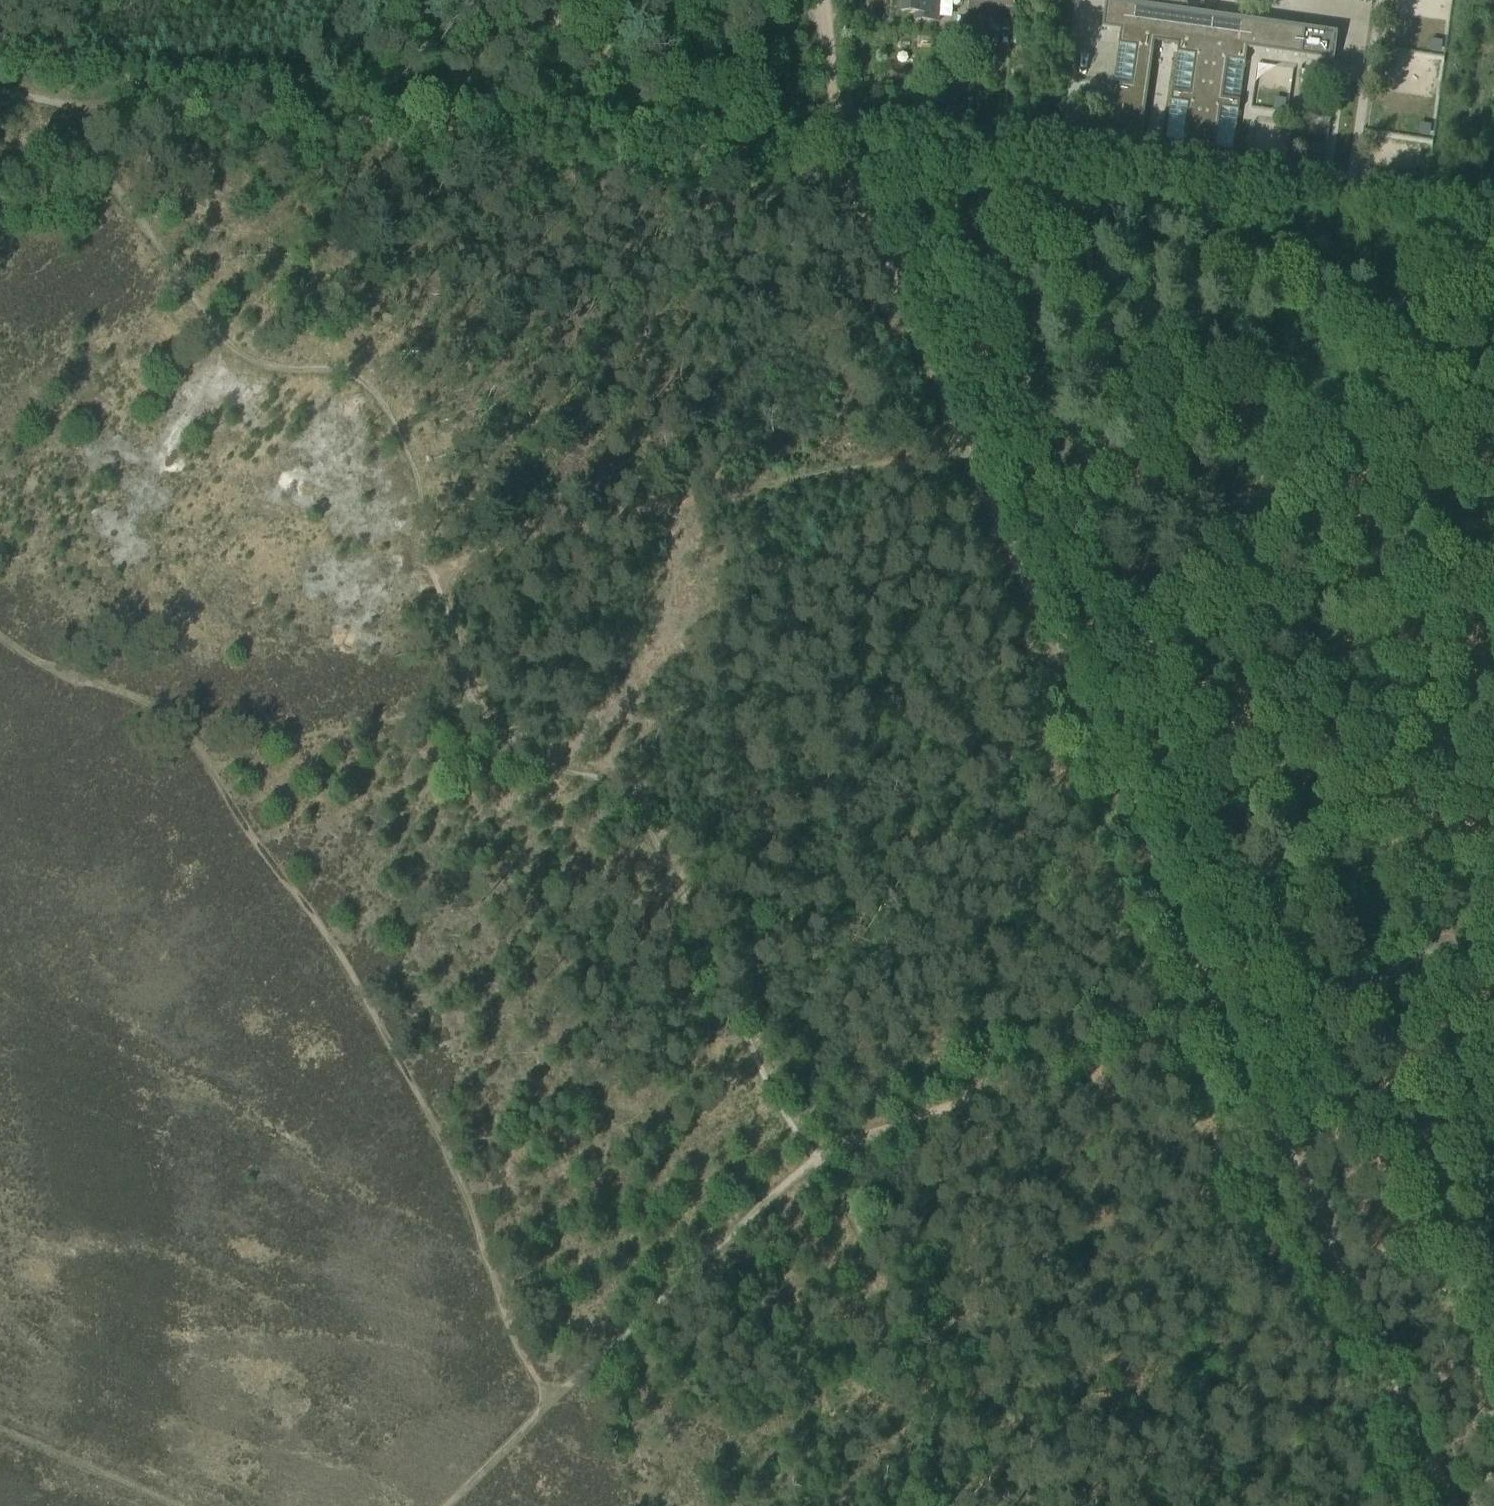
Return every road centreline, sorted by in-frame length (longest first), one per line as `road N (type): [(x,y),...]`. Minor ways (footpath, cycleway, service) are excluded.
road 1 (track): [(859,171),(947,202),(1493,1415)]
road 2 (track): [(75,104),(102,171),(234,351),(294,372),(357,372),(384,399),(417,471),(428,575),(443,582),(460,642),(462,708),(560,773),(628,786),(764,1077),(816,1159)]
road 3 (track): [(556,1401),(503,1318),(476,1224),(436,1129),(355,981),(222,794),(193,736),(149,704),(43,664),(0,636)]
road 4 (track): [(75,104),(174,100),(859,171)]
road 5 (track): [(977,454),(1222,1003)]
road 6 (track): [(434,578),(538,532),(977,454)]
road 7 (track): [(1449,1505),(1222,1003)]
road 8 (track): [(977,454),(1493,526)]
road 9 (track): [(1222,1003),(816,1159)]
road 10 (track): [(897,1505),(909,1456),(906,1397),(878,1323),(865,1241),(816,1159)]
road 11 (track): [(1175,711),(1459,933)]
road 12 (track): [(556,1401),(816,1159)]
road 13 (track): [(859,171),(893,271),(977,454)]
road 14 (track): [(1222,1003),(1313,1018),(1459,933)]
road 15 (track): [(215,769),(274,741),(462,708)]
road 16 (track): [(180,1505),(0,1430)]
road 17 (track): [(823,0),(859,171)]
road 18 (track): [(444,1505),(556,1401)]

